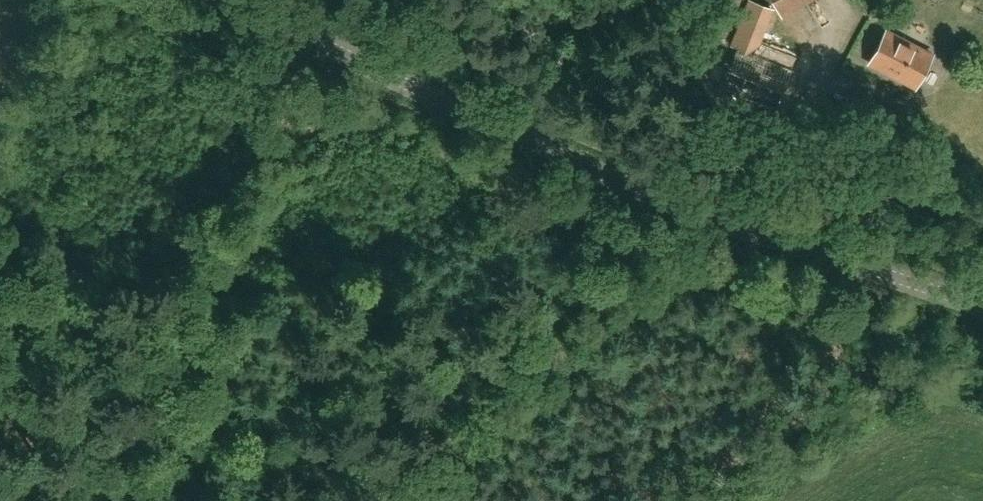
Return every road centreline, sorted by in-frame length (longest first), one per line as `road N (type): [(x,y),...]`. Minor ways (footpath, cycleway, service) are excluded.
road 1 (tertiary): [(982,306),(589,169),(233,0)]
road 2 (track): [(414,483),(106,324),(369,66)]
road 3 (track): [(731,223),(414,483)]

